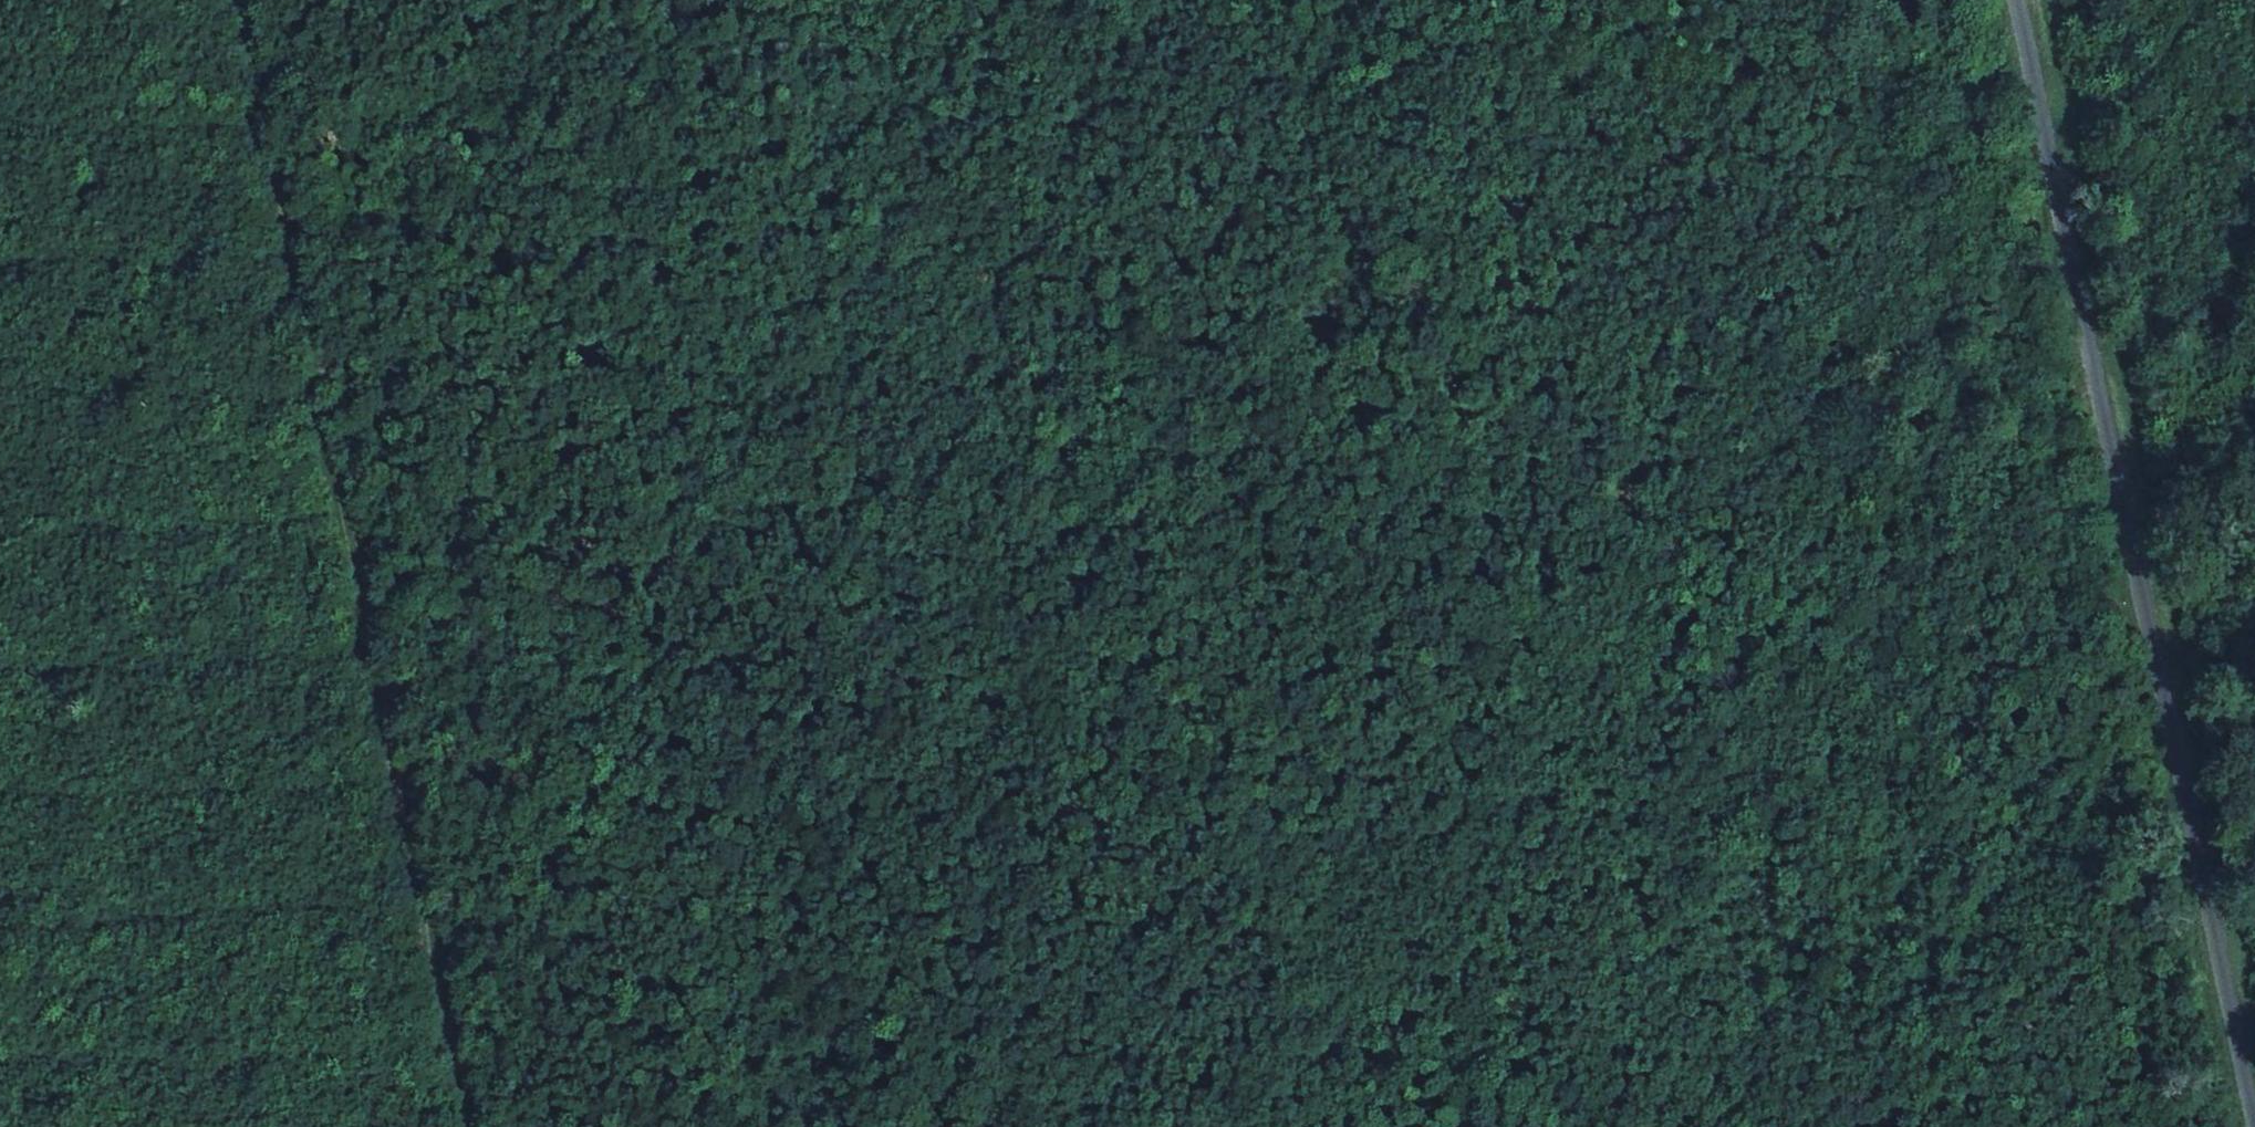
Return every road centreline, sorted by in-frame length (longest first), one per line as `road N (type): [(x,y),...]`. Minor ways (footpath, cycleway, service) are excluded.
road 1 (unclassified): [(2022,0),(2254,1098)]

